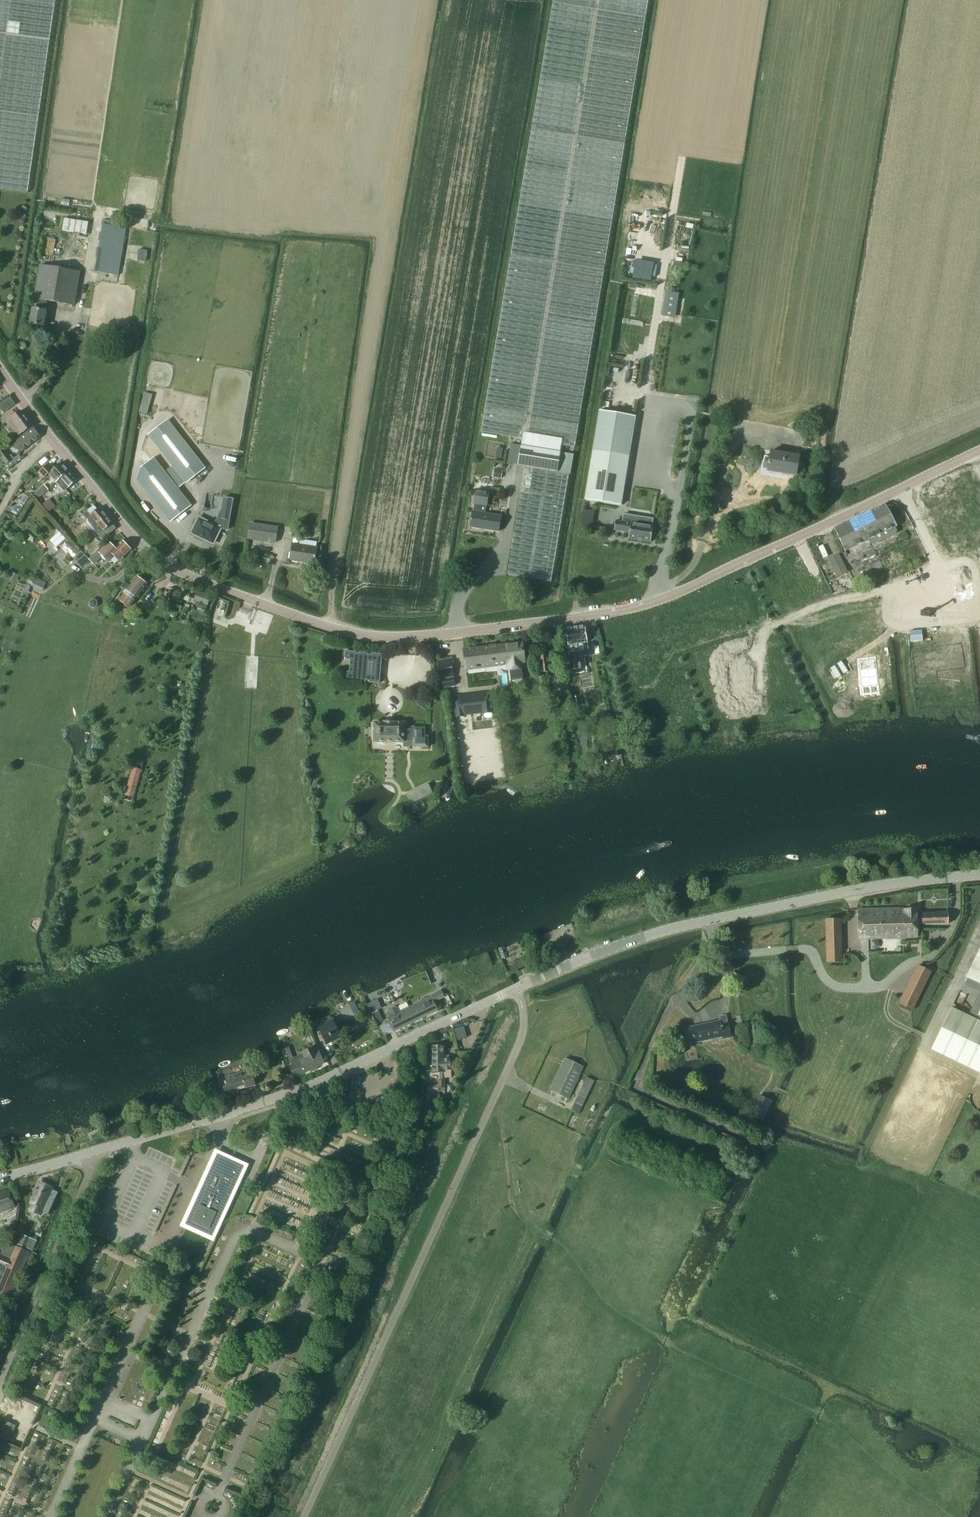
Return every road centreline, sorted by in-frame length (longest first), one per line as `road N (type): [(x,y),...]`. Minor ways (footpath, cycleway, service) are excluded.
road 1 (tertiary): [(0,1177),(285,1095),(514,988),(667,929),(853,890),(979,873)]
road 2 (unclassified): [(51,437),(141,542),(190,575),(298,617),(399,638),(652,603),(900,489)]
road 3 (residential): [(939,568),(965,561),(974,568),(979,618),(898,628),(885,609),(888,592)]

